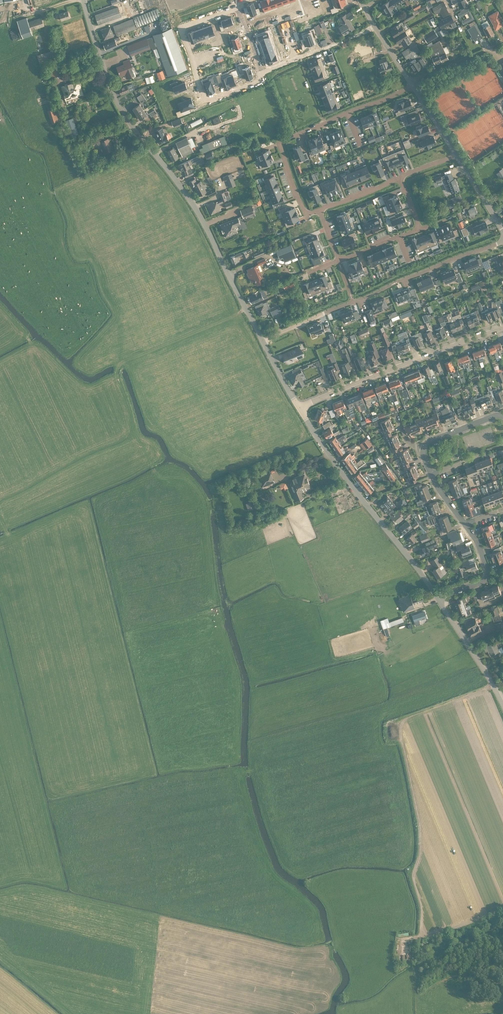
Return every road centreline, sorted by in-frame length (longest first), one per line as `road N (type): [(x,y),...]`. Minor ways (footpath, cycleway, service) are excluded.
road 1 (unclassified): [(260,340),(197,211),(120,108),(83,0)]
road 2 (residential): [(260,340),(502,241)]
road 3 (unclassified): [(437,597),(298,406)]
road 4 (residential): [(318,210),(306,214),(279,142),(413,86)]
road 5 (unclassified): [(298,406),(502,329)]
road 6 (track): [(133,428),(119,365),(246,311)]
road 7 (residential): [(260,73),(204,102),(181,35),(183,25),(236,3)]
road 8 (track): [(0,503),(123,442),(133,428)]
road 9 (unclassified): [(502,705),(437,597)]
road 10 (residential): [(260,73),(375,27)]

